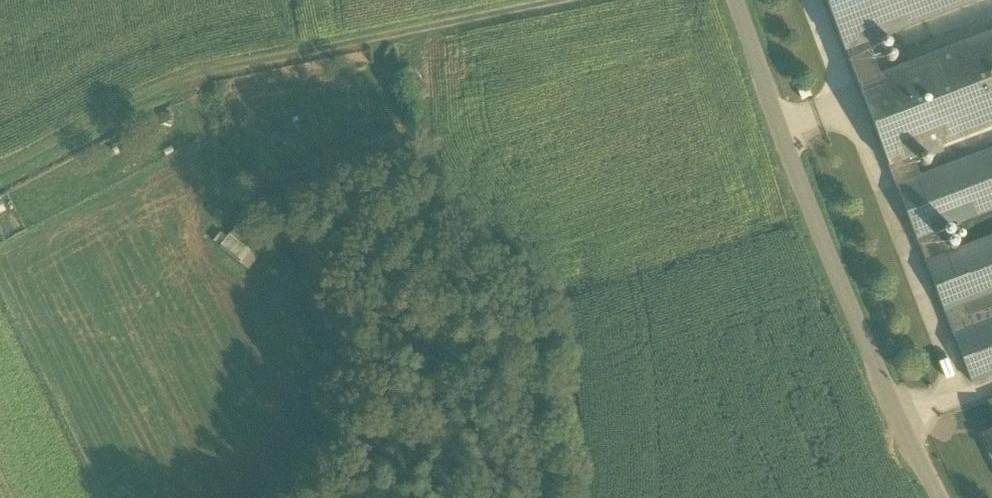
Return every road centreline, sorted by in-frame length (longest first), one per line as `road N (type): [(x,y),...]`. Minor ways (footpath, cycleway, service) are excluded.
road 1 (track): [(536,0),(204,69),(161,84),(0,173)]
road 2 (unclassified): [(939,497),(852,314),(736,0)]

